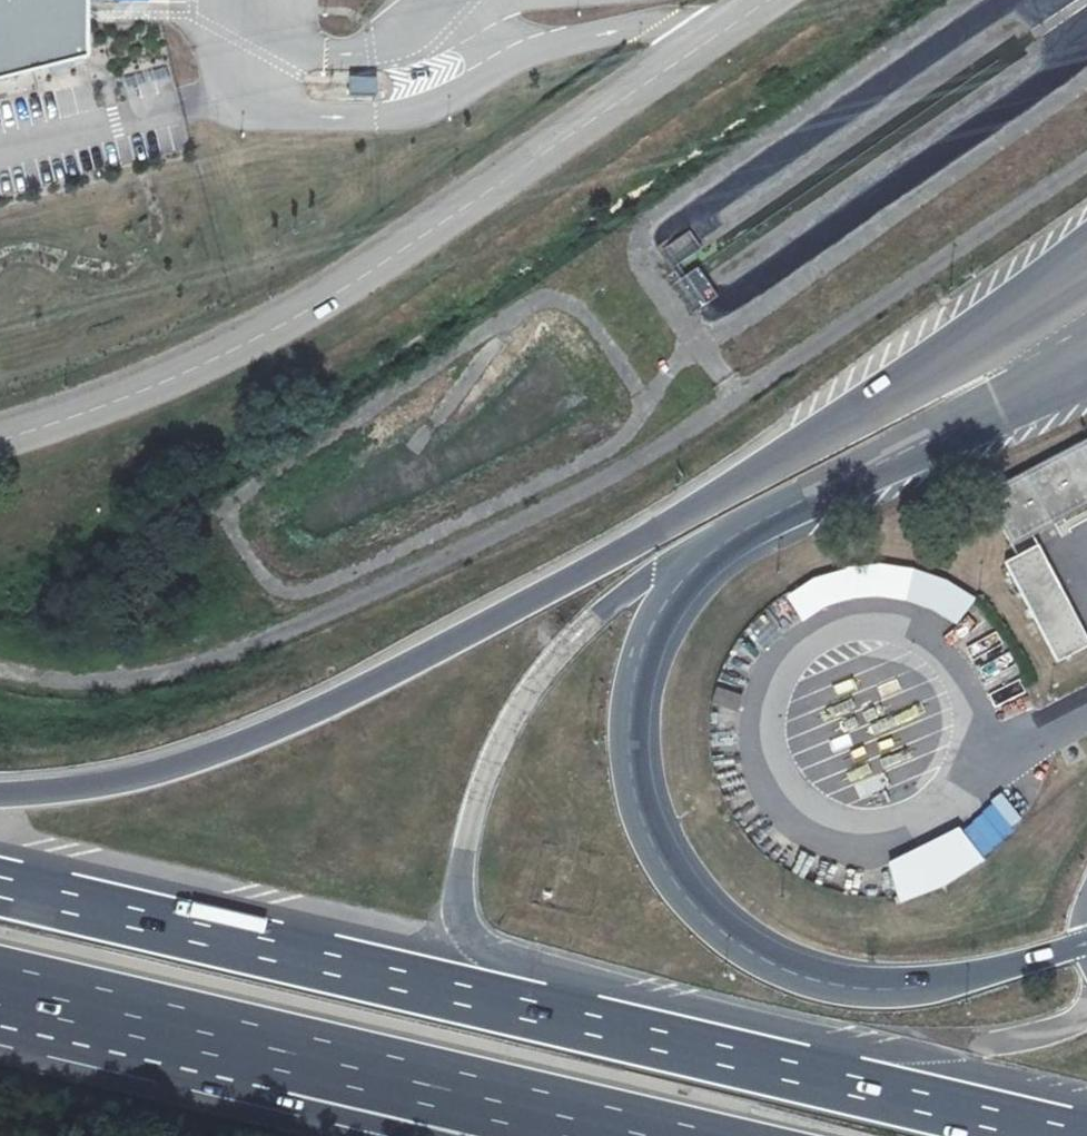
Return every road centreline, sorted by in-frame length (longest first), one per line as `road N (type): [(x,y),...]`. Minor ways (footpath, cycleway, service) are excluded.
road 1 (motorway): [(1086,944),(909,987),(850,986),(788,969),(720,928),(666,866),(639,803),(631,744),(641,658),(668,602),(709,557),(738,534),(1086,361)]
road 2 (motorway): [(1086,264),(657,533),(308,715),(132,778),(0,794)]
road 3 (motorway): [(1069,1135),(0,886)]
road 4 (track): [(281,638),(675,442),(1086,169)]
road 5 (unclassified): [(769,0),(329,297),(159,385),(0,440)]
road 6 (motorway): [(294,1058),(635,1135)]
road 7 (motorway): [(0,989),(294,1058)]
road 8 (motorway): [(294,1058),(499,1135)]

